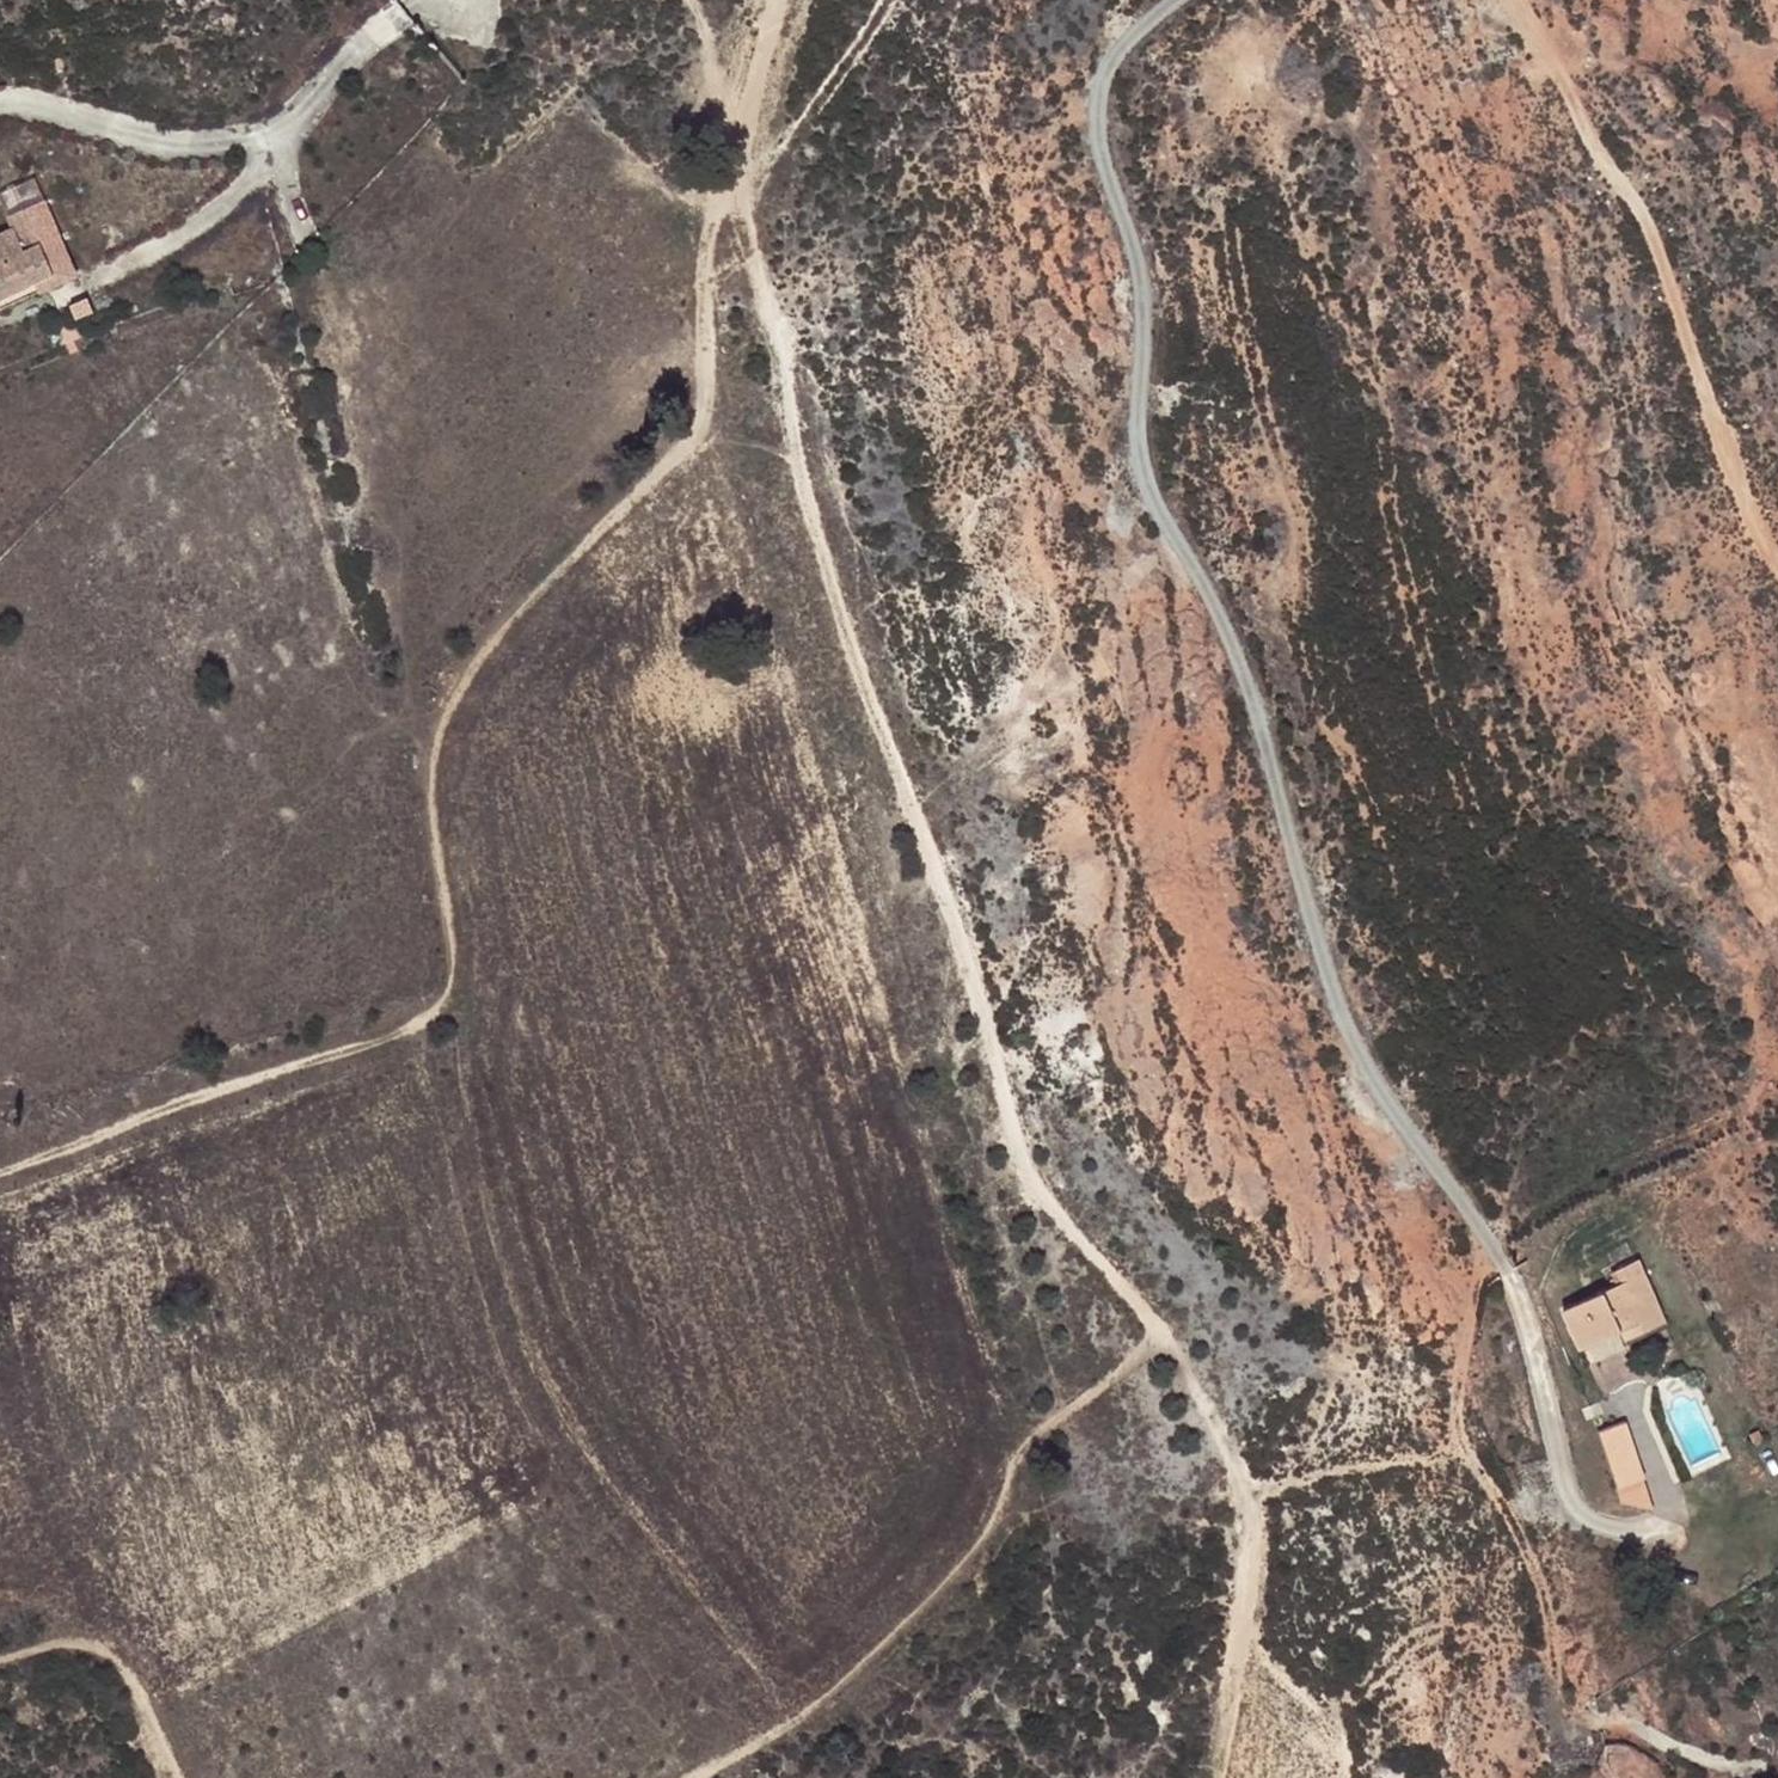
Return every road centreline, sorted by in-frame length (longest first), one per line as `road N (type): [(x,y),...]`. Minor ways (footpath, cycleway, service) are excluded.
road 1 (track): [(753,0),(738,47),(733,237),(782,421),(967,947),(1019,1160),(1191,1365),(1229,1446),(1245,1550),(1200,1777)]

